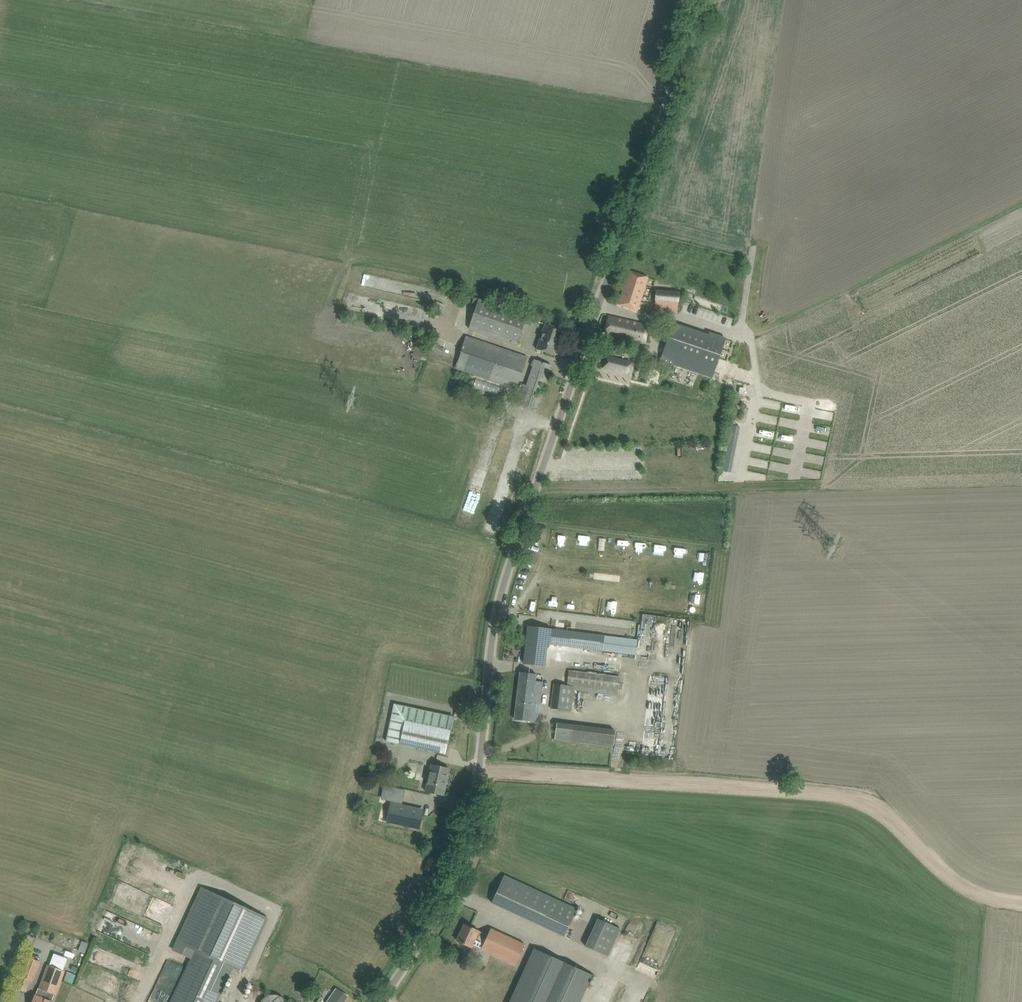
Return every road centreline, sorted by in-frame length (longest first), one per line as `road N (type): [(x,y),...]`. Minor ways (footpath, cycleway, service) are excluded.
road 1 (unclassified): [(380,1001),(455,889),(492,628),(706,0)]
road 2 (track): [(475,768),(842,800),(891,824),(959,891),(1021,900)]

